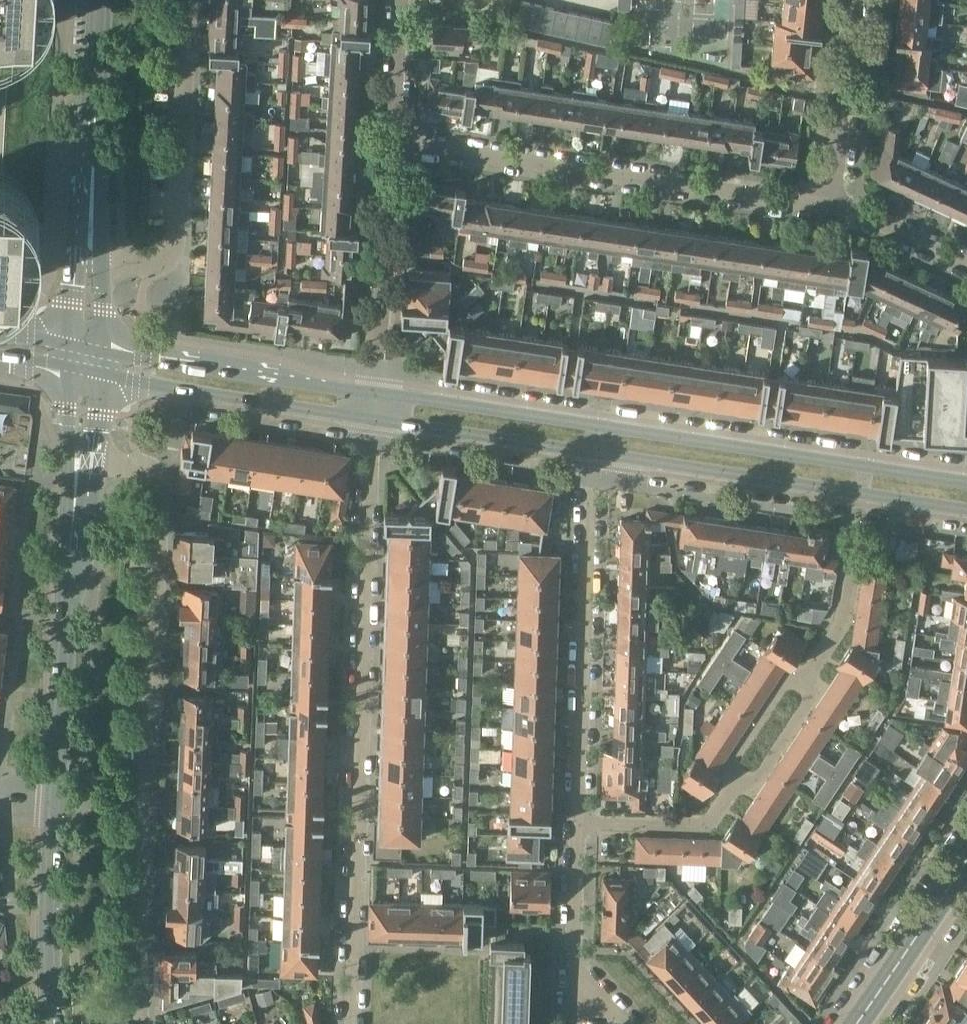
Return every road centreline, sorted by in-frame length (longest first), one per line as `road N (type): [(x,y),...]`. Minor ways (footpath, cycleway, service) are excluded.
road 1 (residential): [(145,1023),(162,490),(134,464),(97,459)]
road 2 (residential): [(378,420),(352,803),(353,1023)]
road 3 (secondary): [(966,482),(380,395)]
road 4 (residential): [(579,820),(714,823),(840,627),(855,529)]
road 5 (residential): [(840,210),(397,144)]
road 6 (secondary): [(598,455),(966,509)]
road 7 (residential): [(579,820),(598,455)]
road 8 (residential): [(90,259),(155,264),(167,261),(176,241),(189,0)]
road 9 (secondary): [(58,797),(78,490)]
road 10 (secondary): [(380,395),(106,347)]
road 11 (secondary): [(104,377),(378,420)]
road 12 (secondary): [(103,0),(90,259)]
road 13 (residential): [(380,395),(397,144)]
road 14 (secondary): [(55,1023),(49,930),(58,797)]
road 15 (residential): [(631,1023),(579,976),(579,820)]
road 16 (secondary): [(378,420),(598,455)]
road 17 (residential): [(840,210),(857,0)]
road 18 (primary): [(966,854),(858,1023)]
road 19 (residential): [(397,144),(404,0)]
road 20 (residential): [(966,273),(840,210)]

